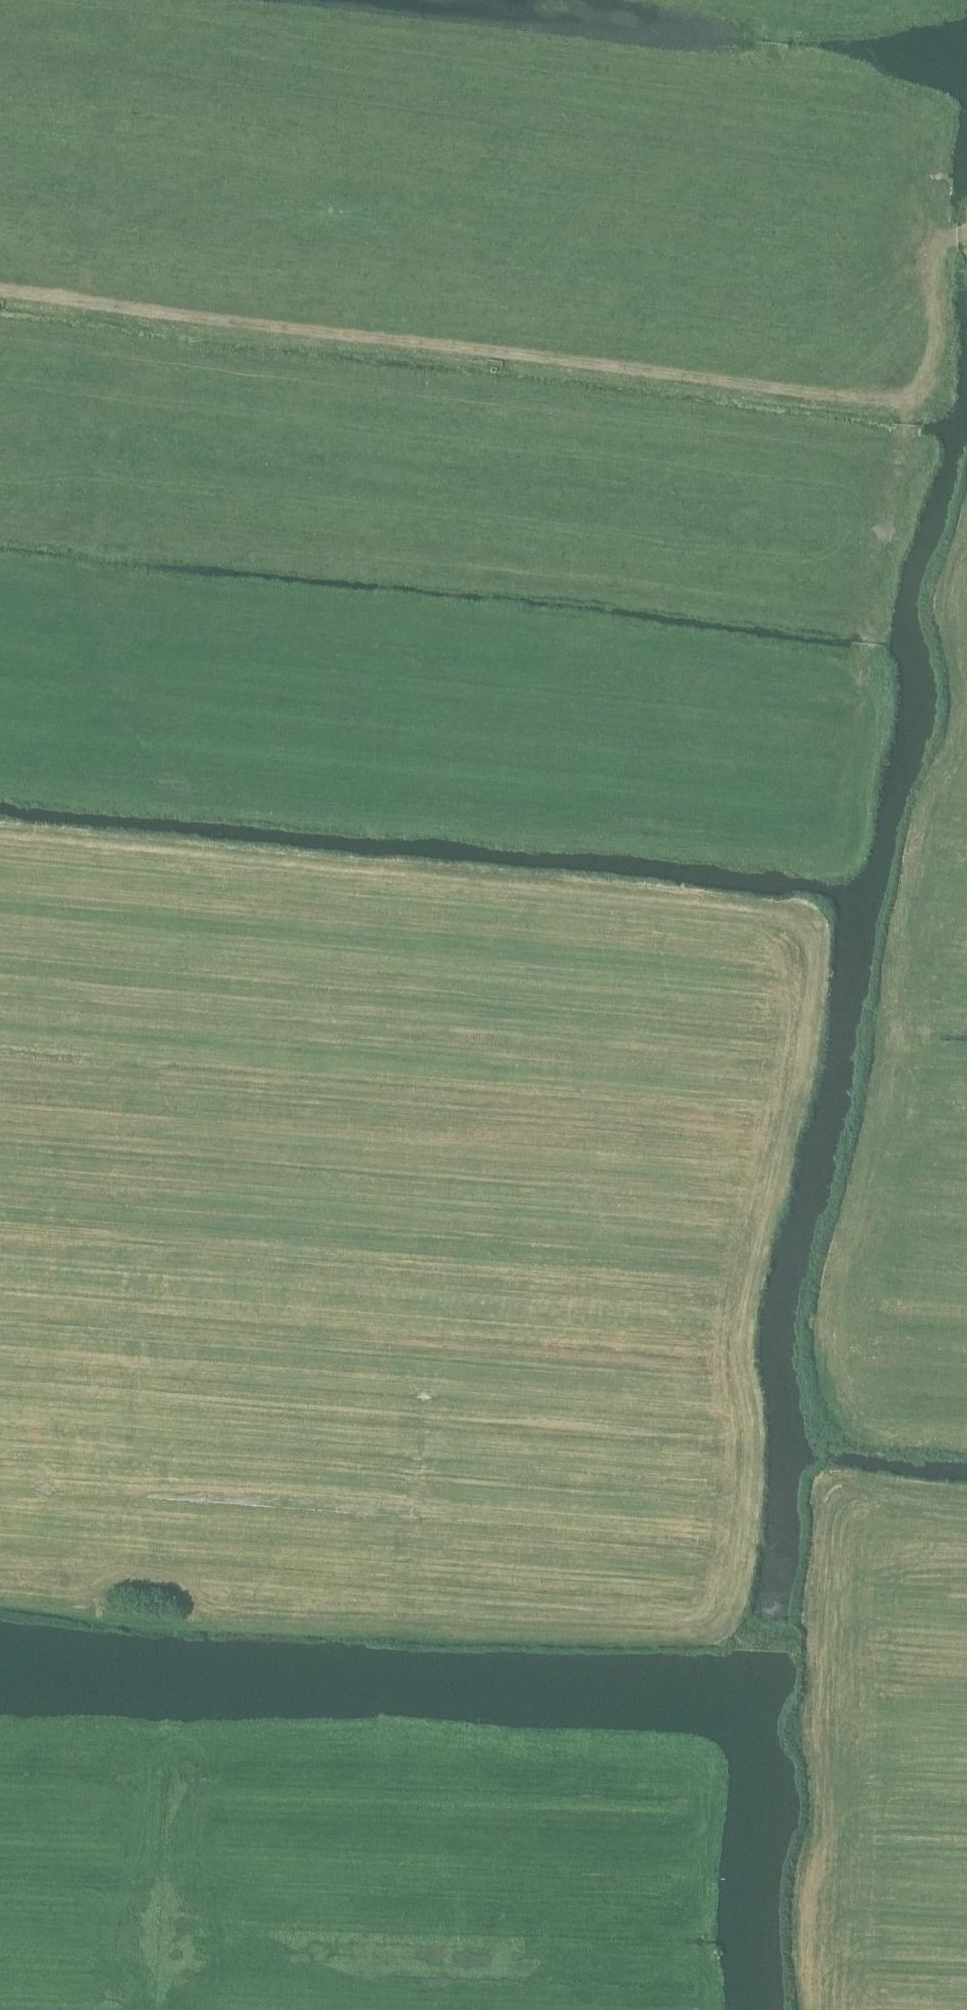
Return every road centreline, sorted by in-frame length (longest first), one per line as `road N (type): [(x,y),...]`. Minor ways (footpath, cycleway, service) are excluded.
road 1 (track): [(0,839),(760,914),(795,929),(811,975),(778,1191),(739,1341),(750,1466),(737,1553),(724,1622),(705,1642),(122,1625),(0,1606)]
road 2 (track): [(0,294),(866,408),(915,402),(940,373),(941,244),(966,233)]

